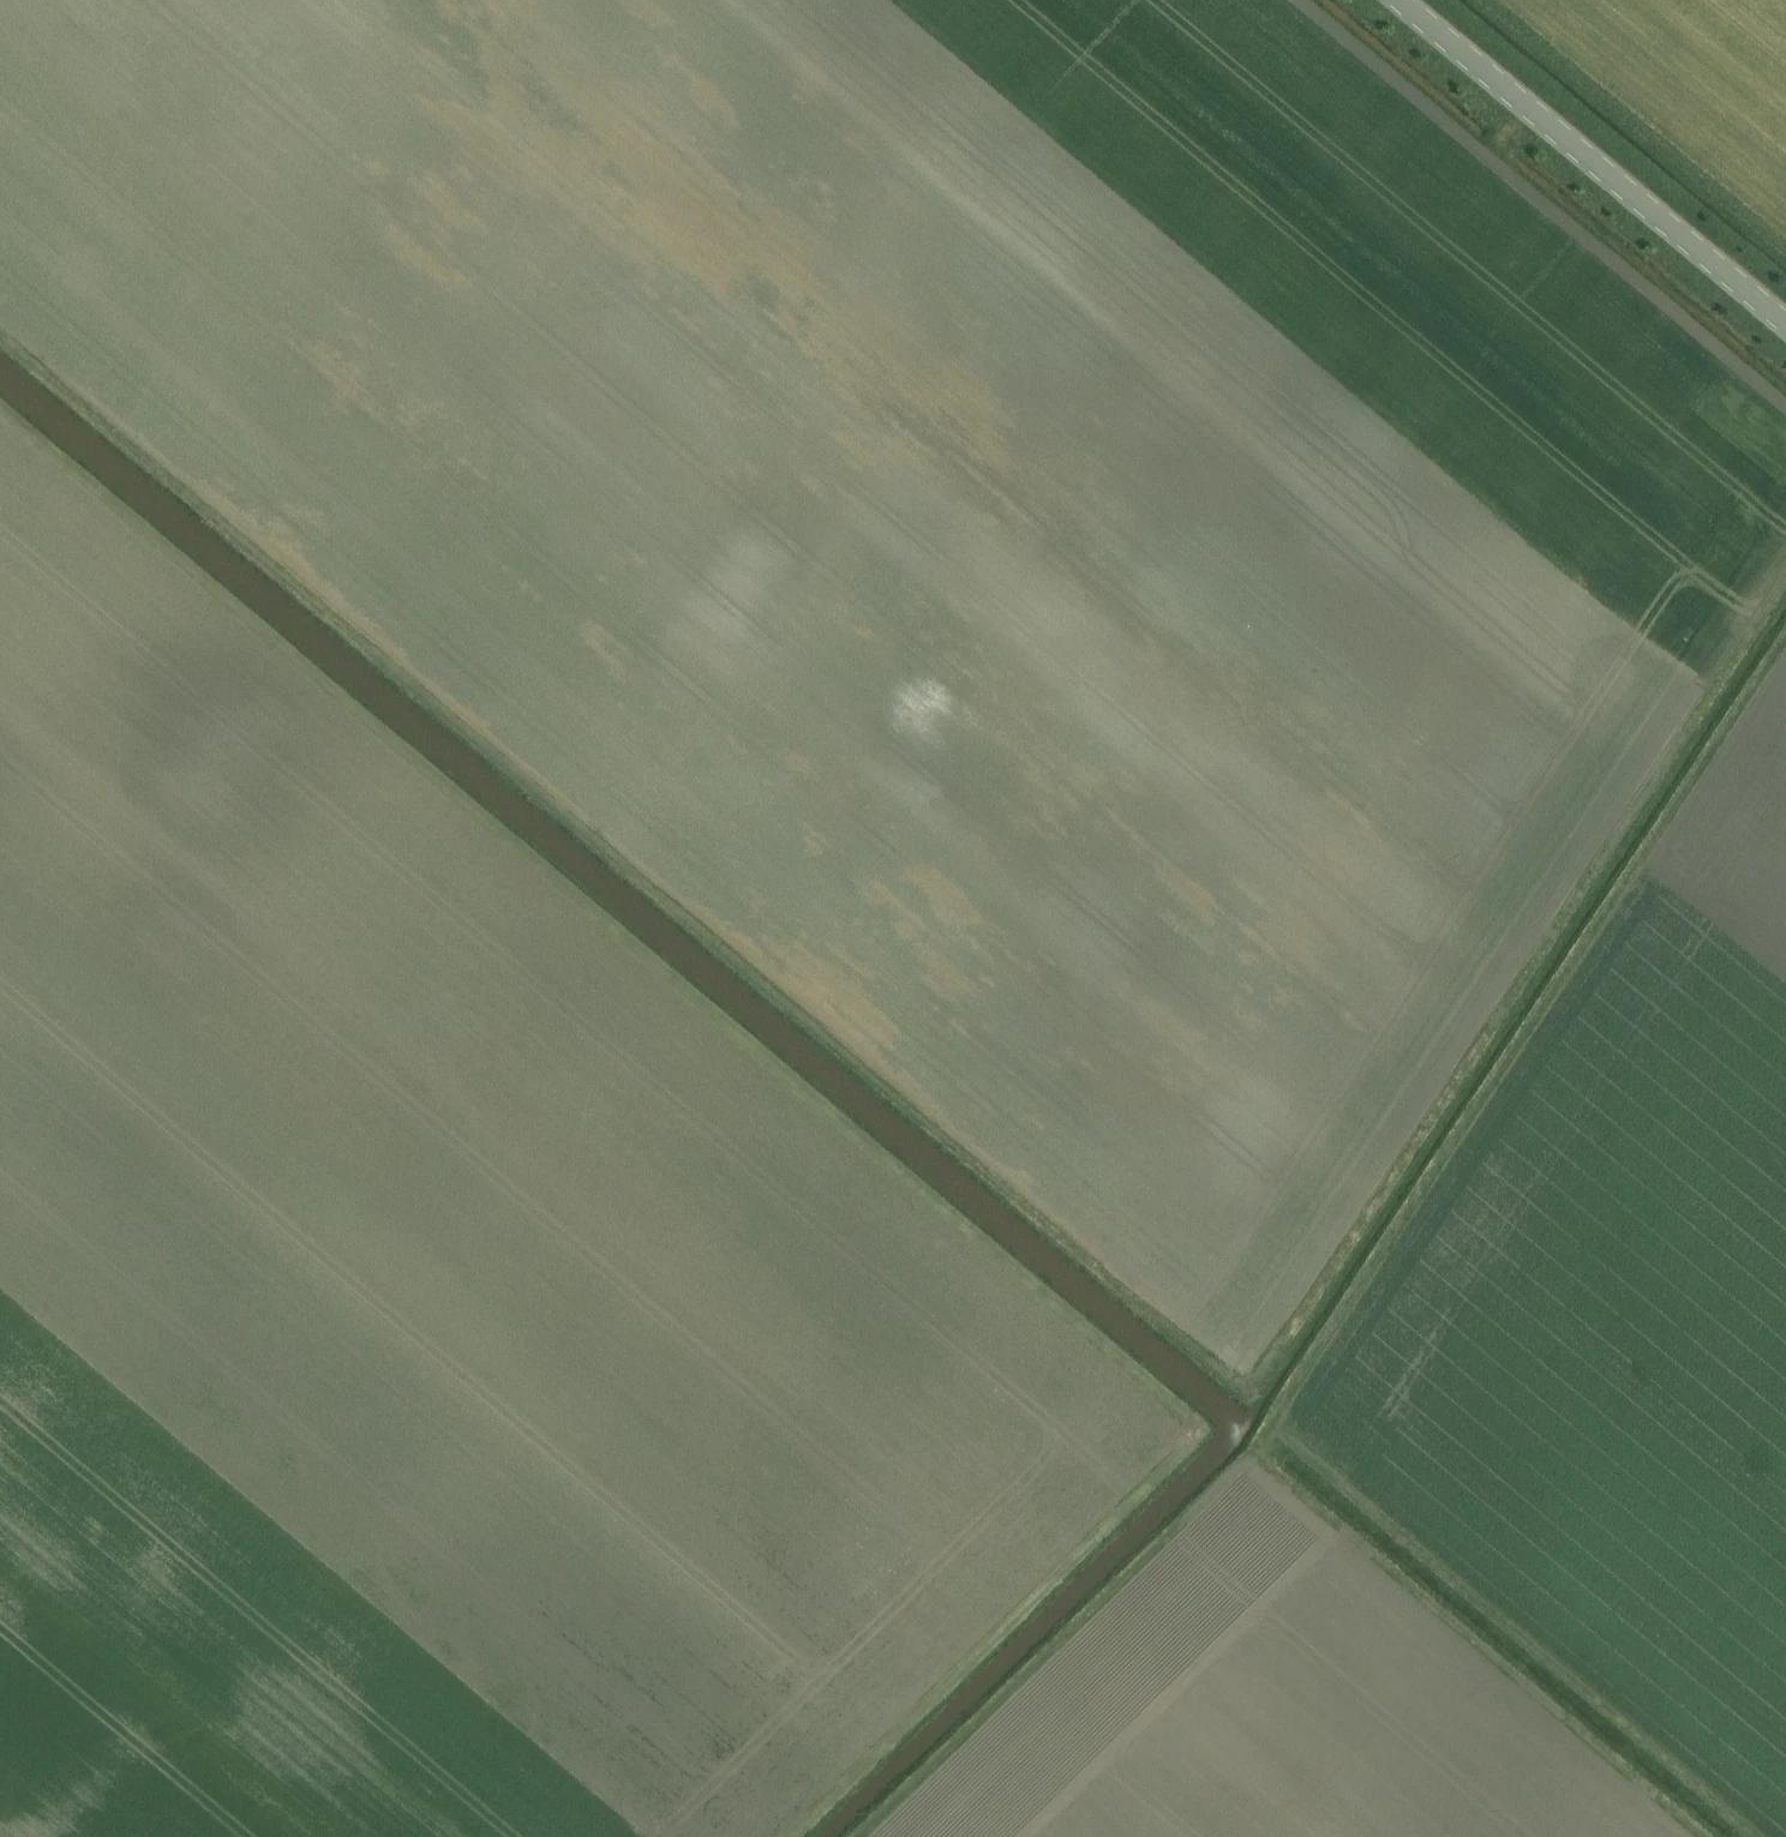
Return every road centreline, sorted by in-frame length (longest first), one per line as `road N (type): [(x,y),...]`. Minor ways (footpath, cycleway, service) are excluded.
road 1 (tertiary): [(1785,326),(1393,0)]

